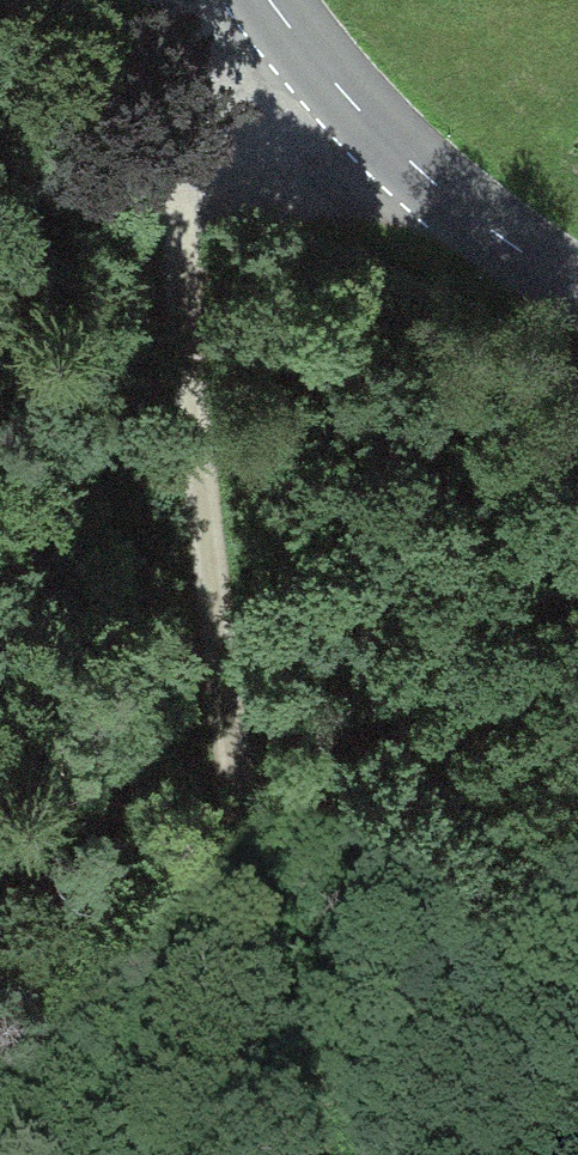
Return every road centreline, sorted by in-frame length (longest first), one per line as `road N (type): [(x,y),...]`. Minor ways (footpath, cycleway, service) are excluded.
road 1 (track): [(332,1154),(287,696),(235,0)]
road 2 (track): [(217,1154),(287,696)]
road 3 (tertiary): [(577,298),(469,224),(264,0)]

